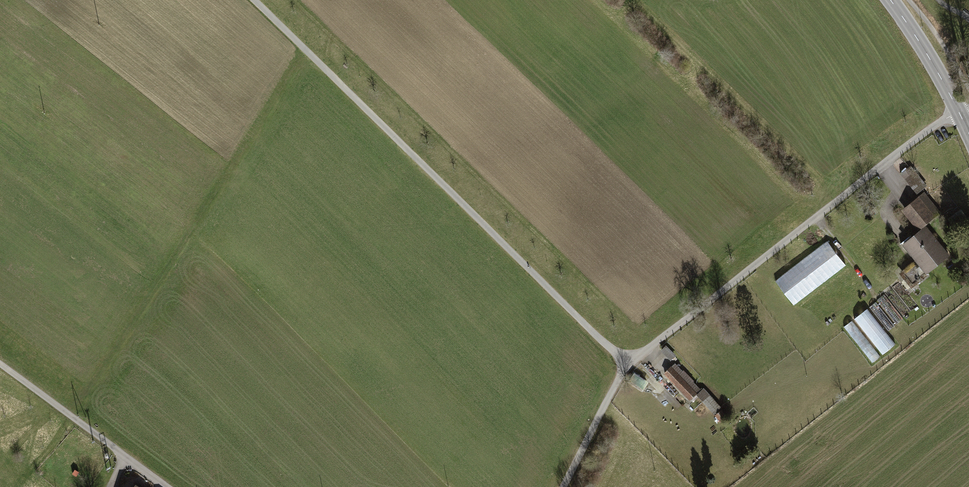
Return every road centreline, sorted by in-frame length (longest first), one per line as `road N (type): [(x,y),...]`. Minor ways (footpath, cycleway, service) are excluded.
road 1 (track): [(254,0),(631,365)]
road 2 (track): [(958,110),(631,365)]
road 3 (track): [(0,364),(165,486)]
road 4 (tertiary): [(968,136),(891,0)]
road 5 (track): [(631,365),(563,486)]

